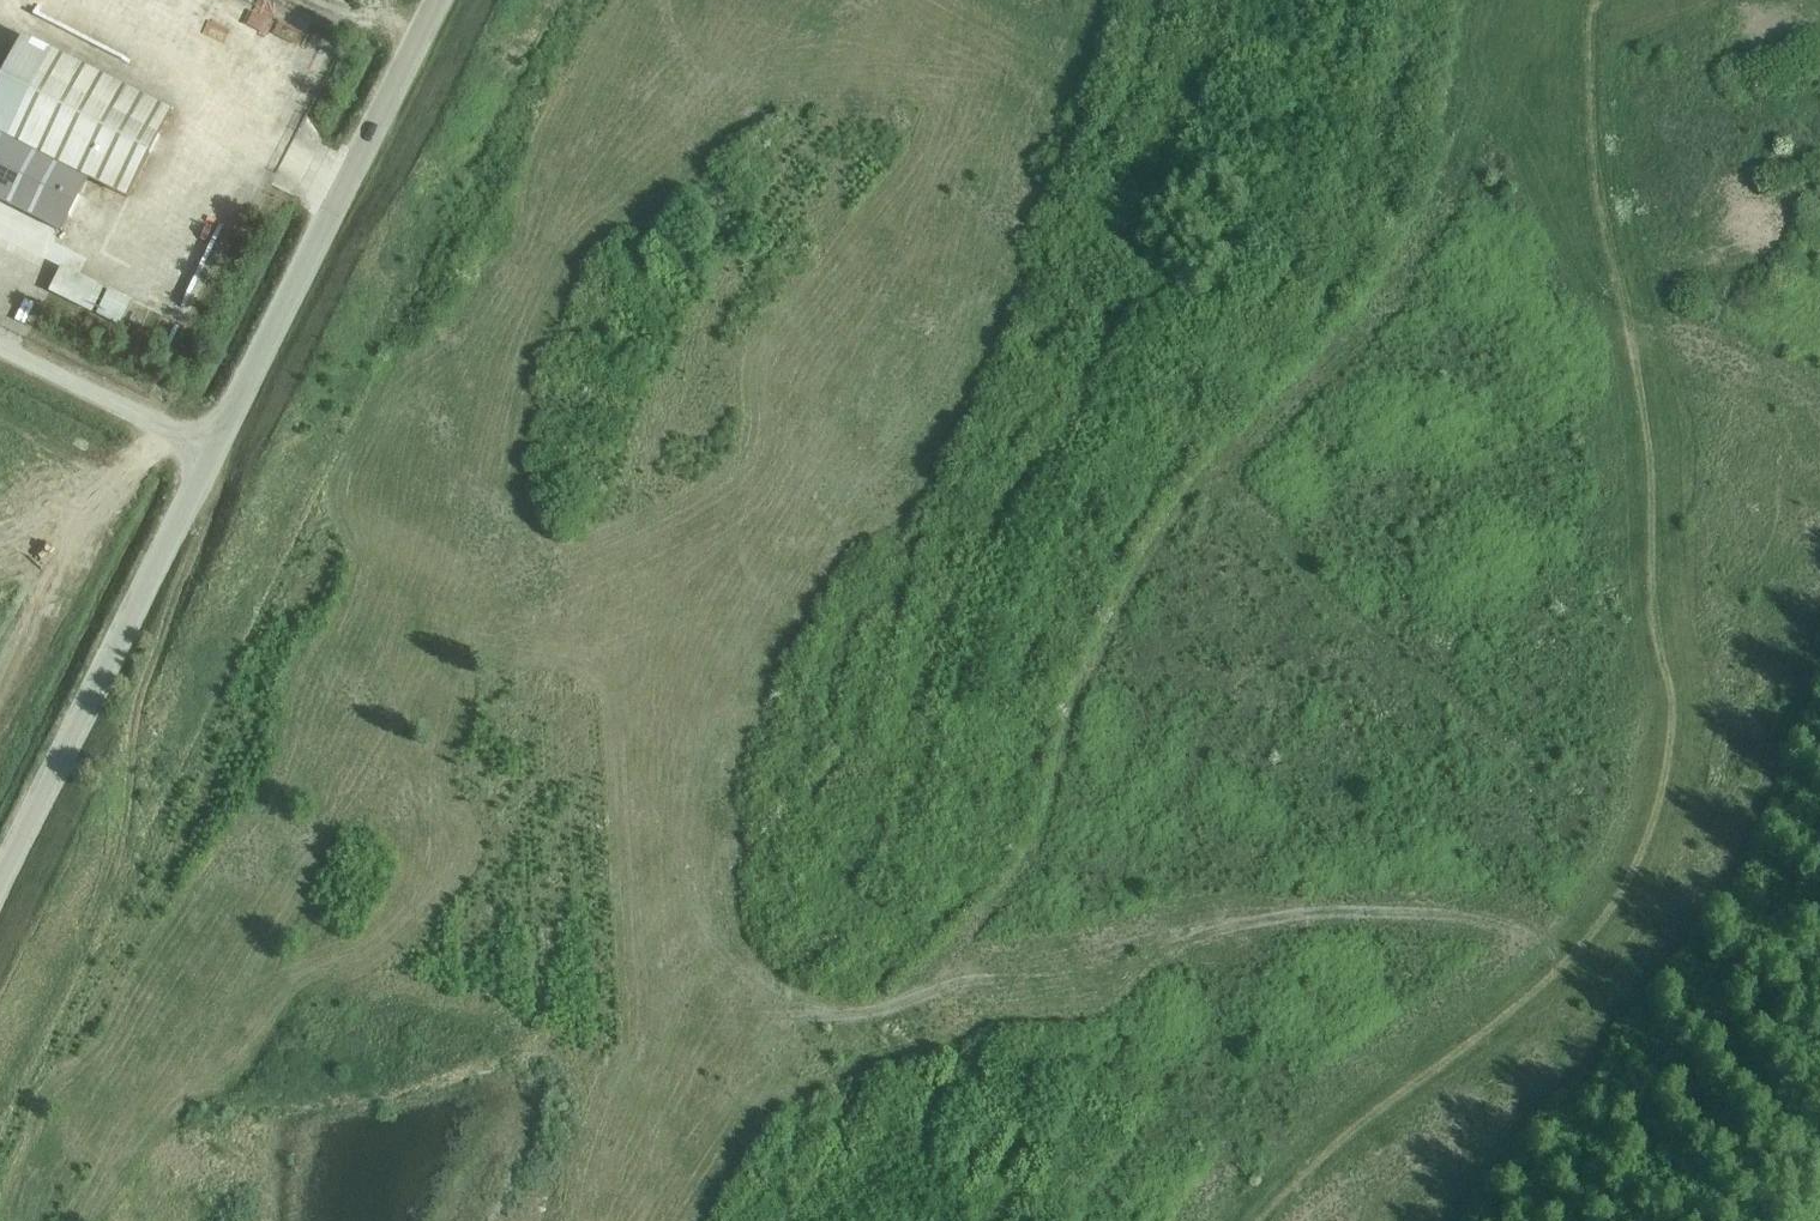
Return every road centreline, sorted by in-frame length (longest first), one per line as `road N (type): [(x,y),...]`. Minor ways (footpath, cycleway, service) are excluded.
road 1 (unclassified): [(194,446),(421,0)]
road 2 (unclassified): [(0,850),(194,446)]
road 3 (unclassified): [(194,446),(0,351)]

